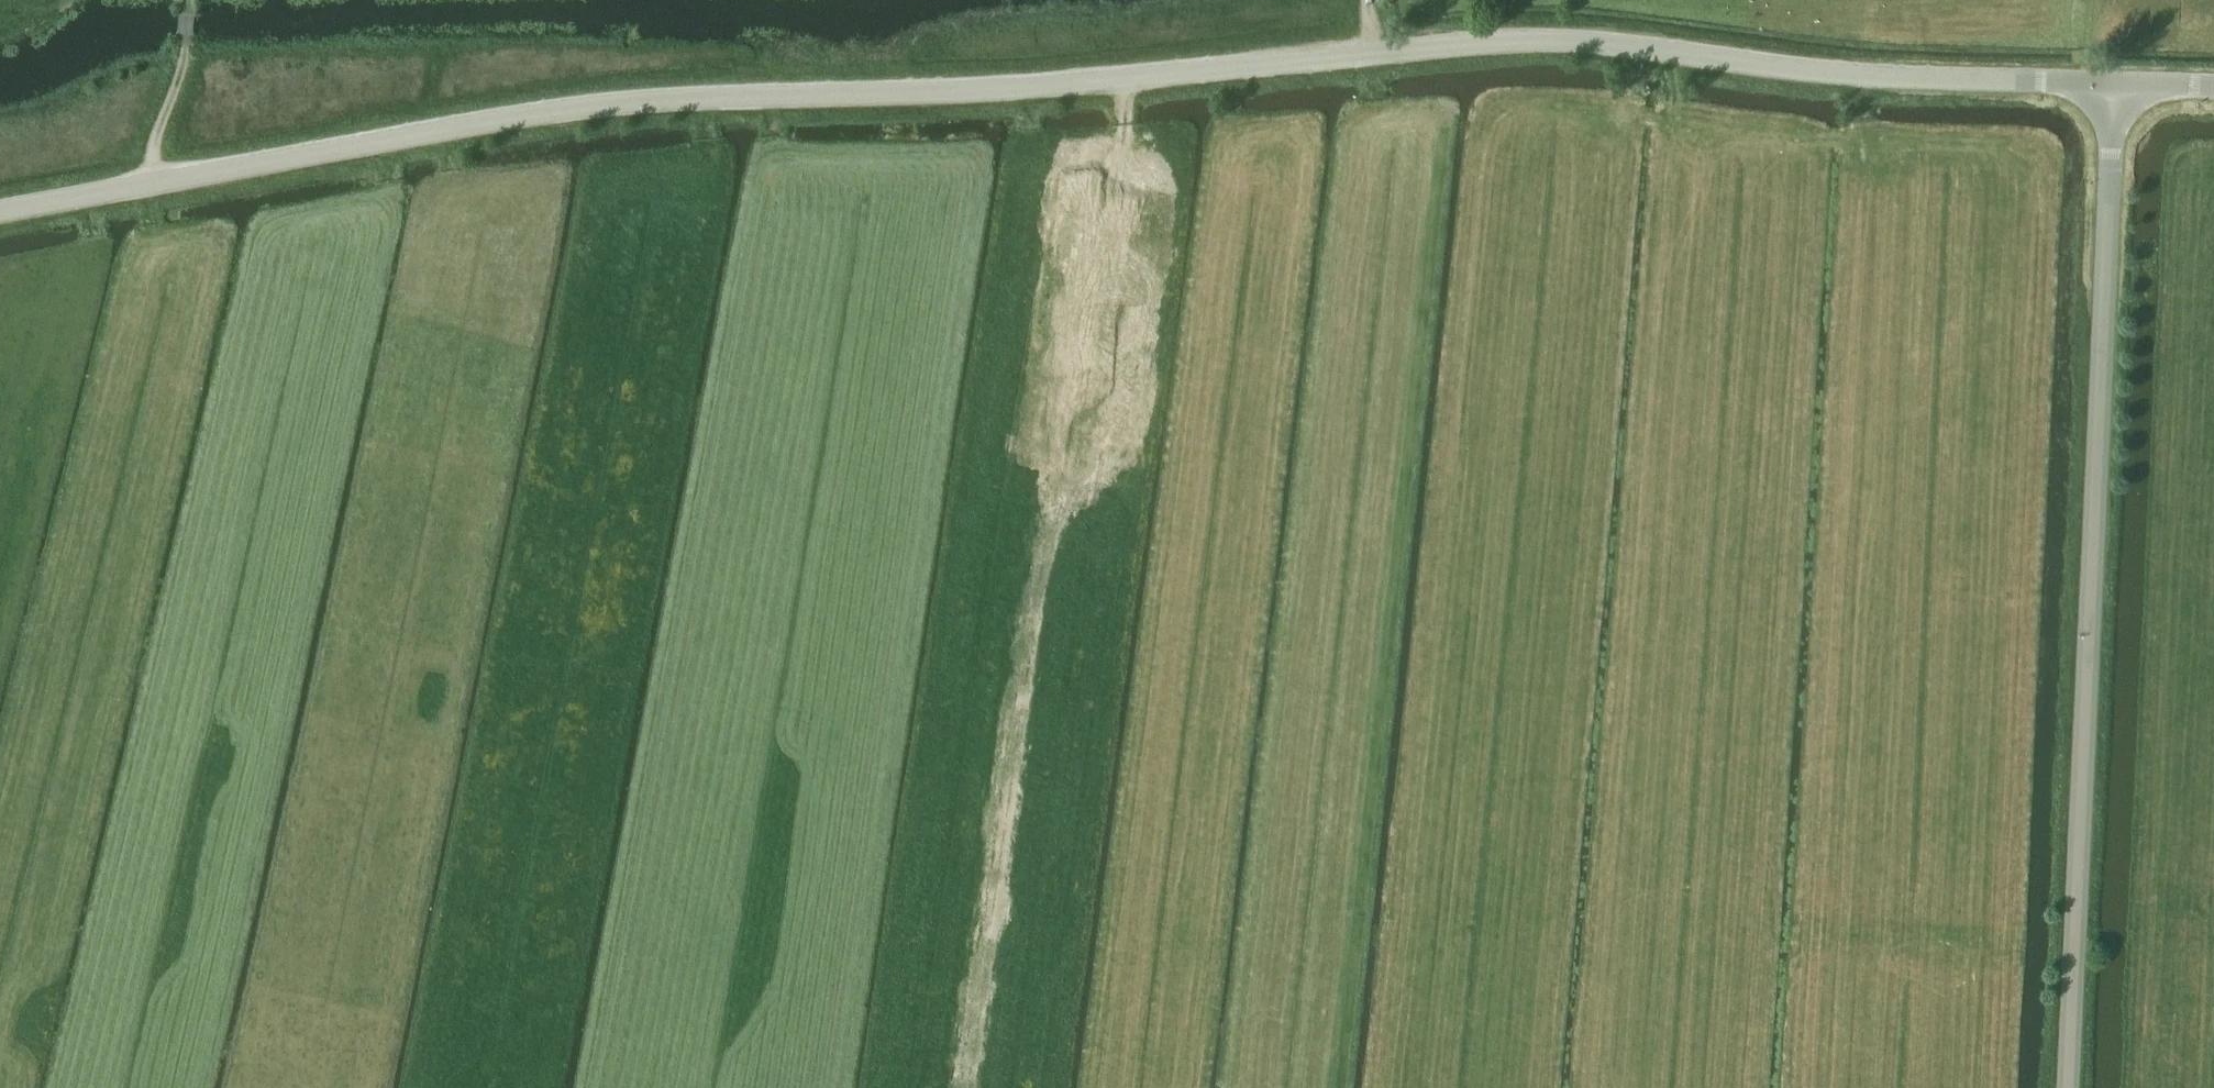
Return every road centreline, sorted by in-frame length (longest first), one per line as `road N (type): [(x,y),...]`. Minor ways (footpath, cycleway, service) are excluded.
road 1 (unclassified): [(0,210),(621,101),(923,97),(1556,39),(1853,77),(2109,82)]
road 2 (tertiary): [(2109,82),(2067,1087)]

